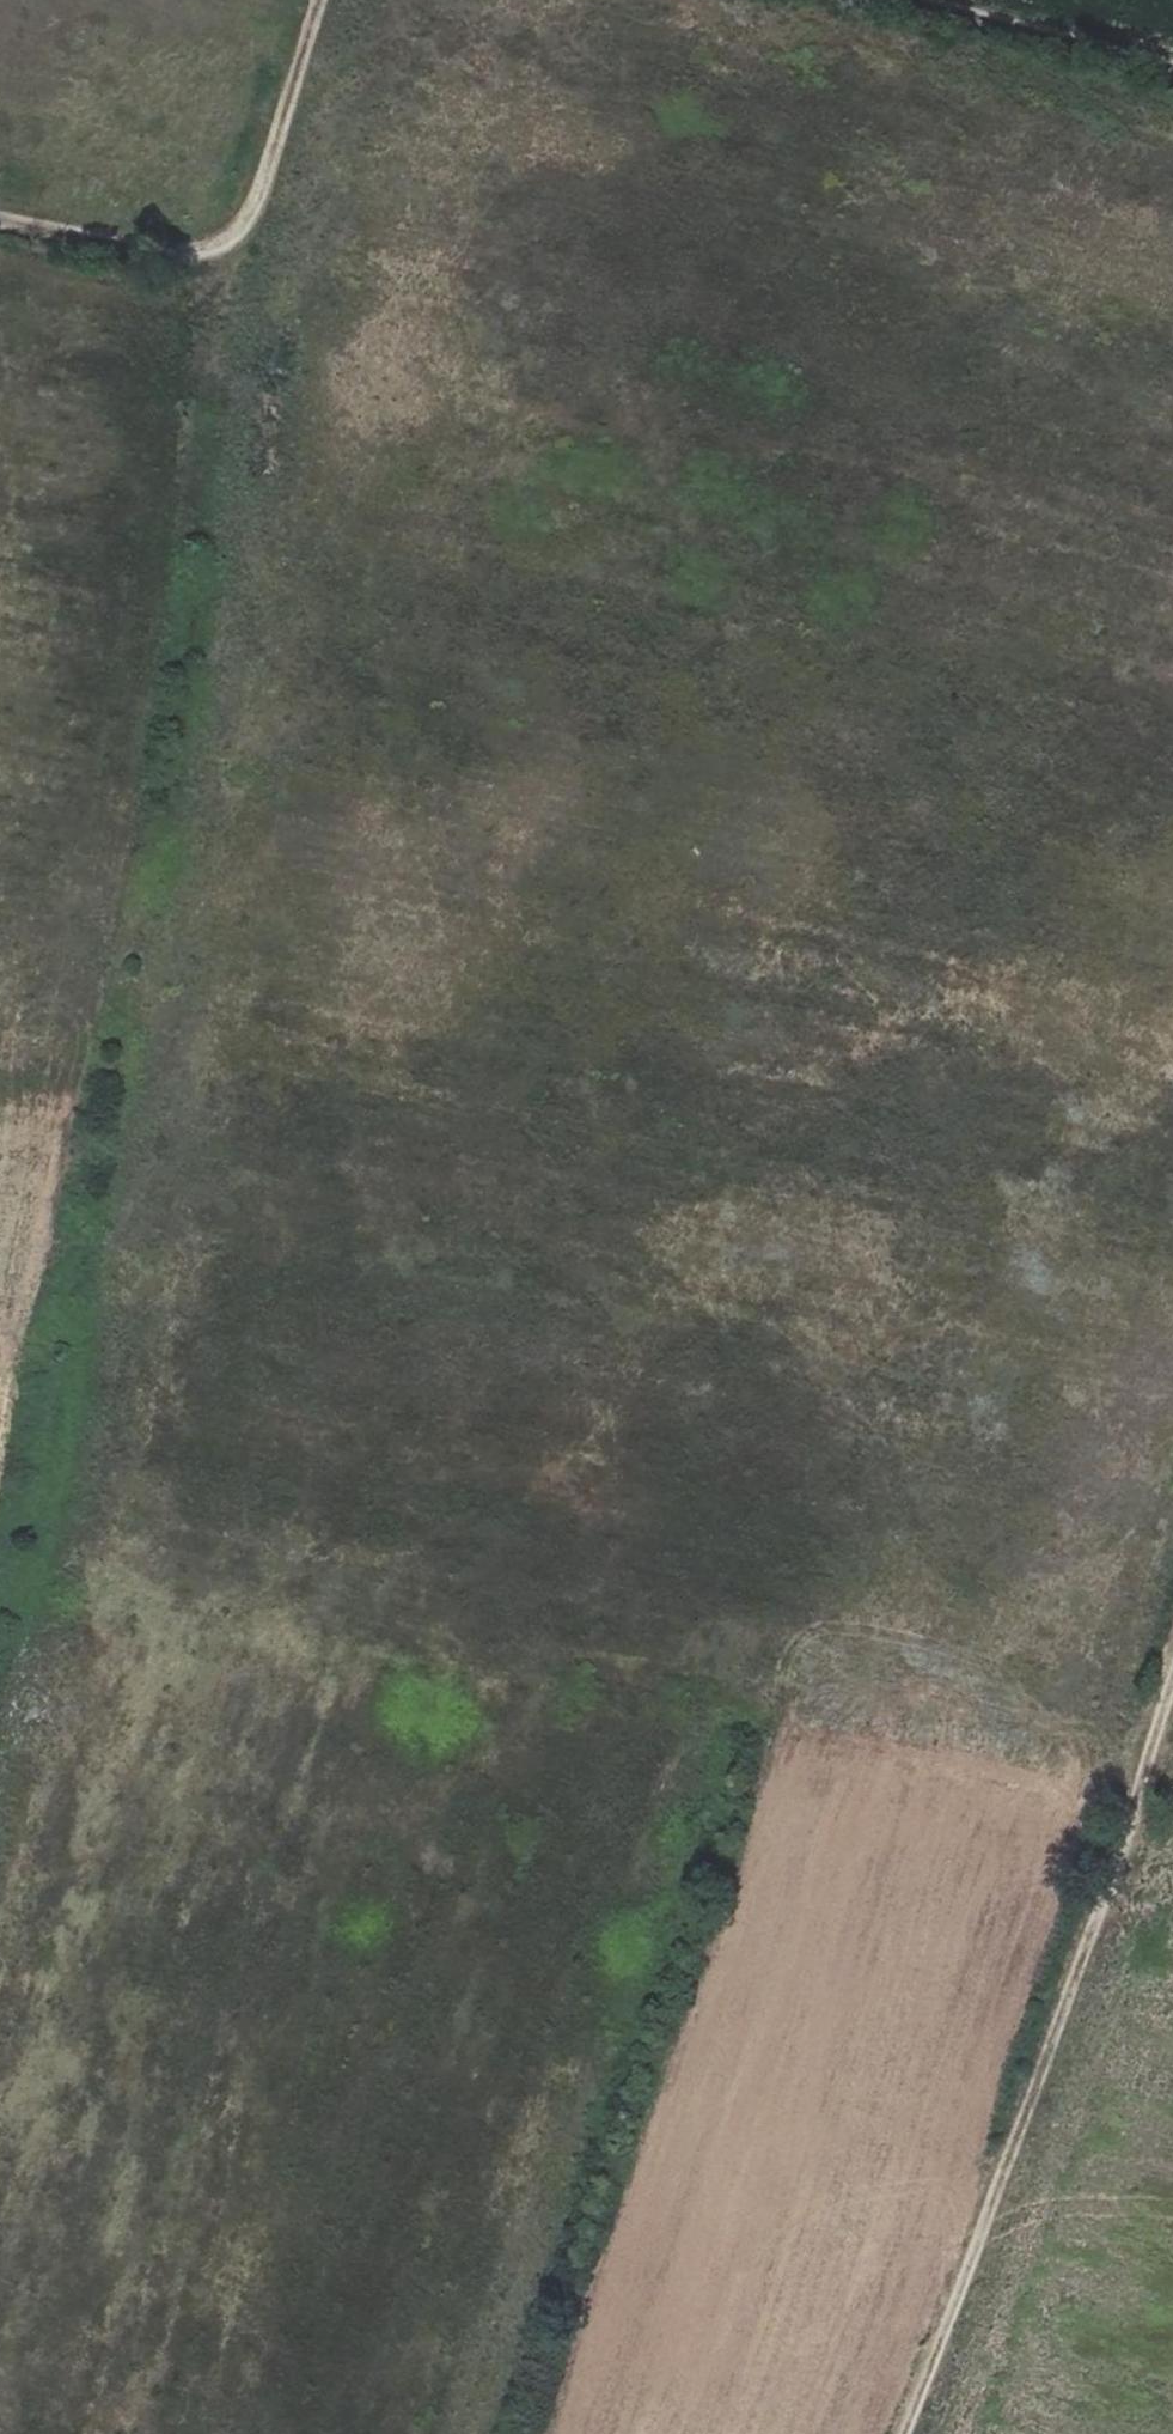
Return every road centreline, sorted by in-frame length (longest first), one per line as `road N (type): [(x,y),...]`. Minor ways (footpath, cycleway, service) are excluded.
road 1 (track): [(901,2433),(1122,1835),(1172,1675)]
road 2 (track): [(320,0),(263,179),(239,222),(195,258),(0,220)]
road 3 (track): [(1172,69),(936,0)]

